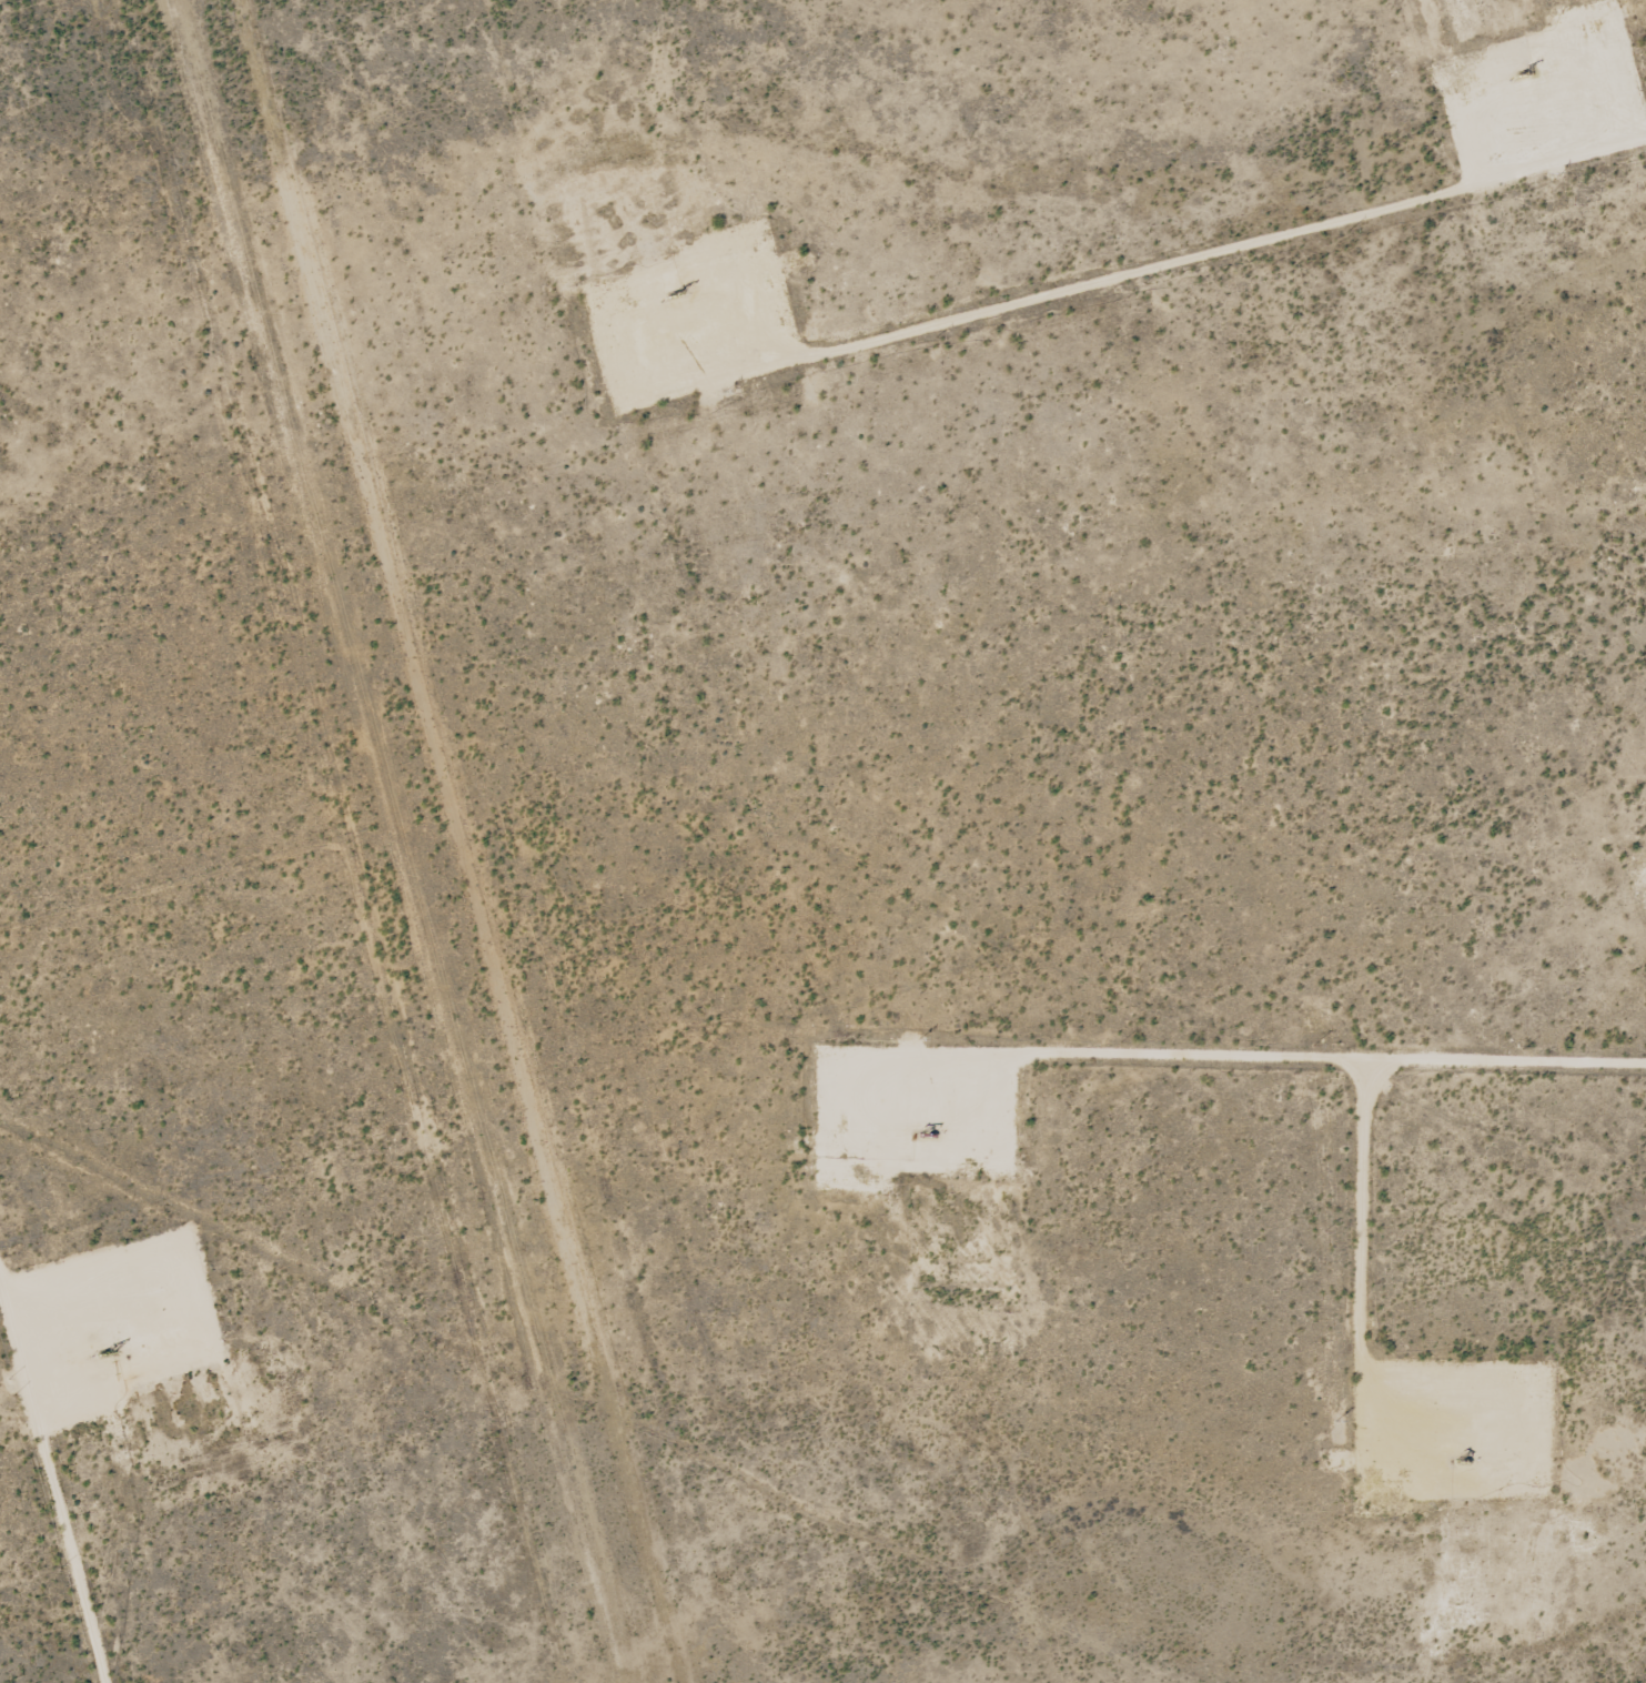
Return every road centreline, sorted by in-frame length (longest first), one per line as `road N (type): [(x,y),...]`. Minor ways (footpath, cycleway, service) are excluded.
road 1 (track): [(0,1307),(105,1682)]

